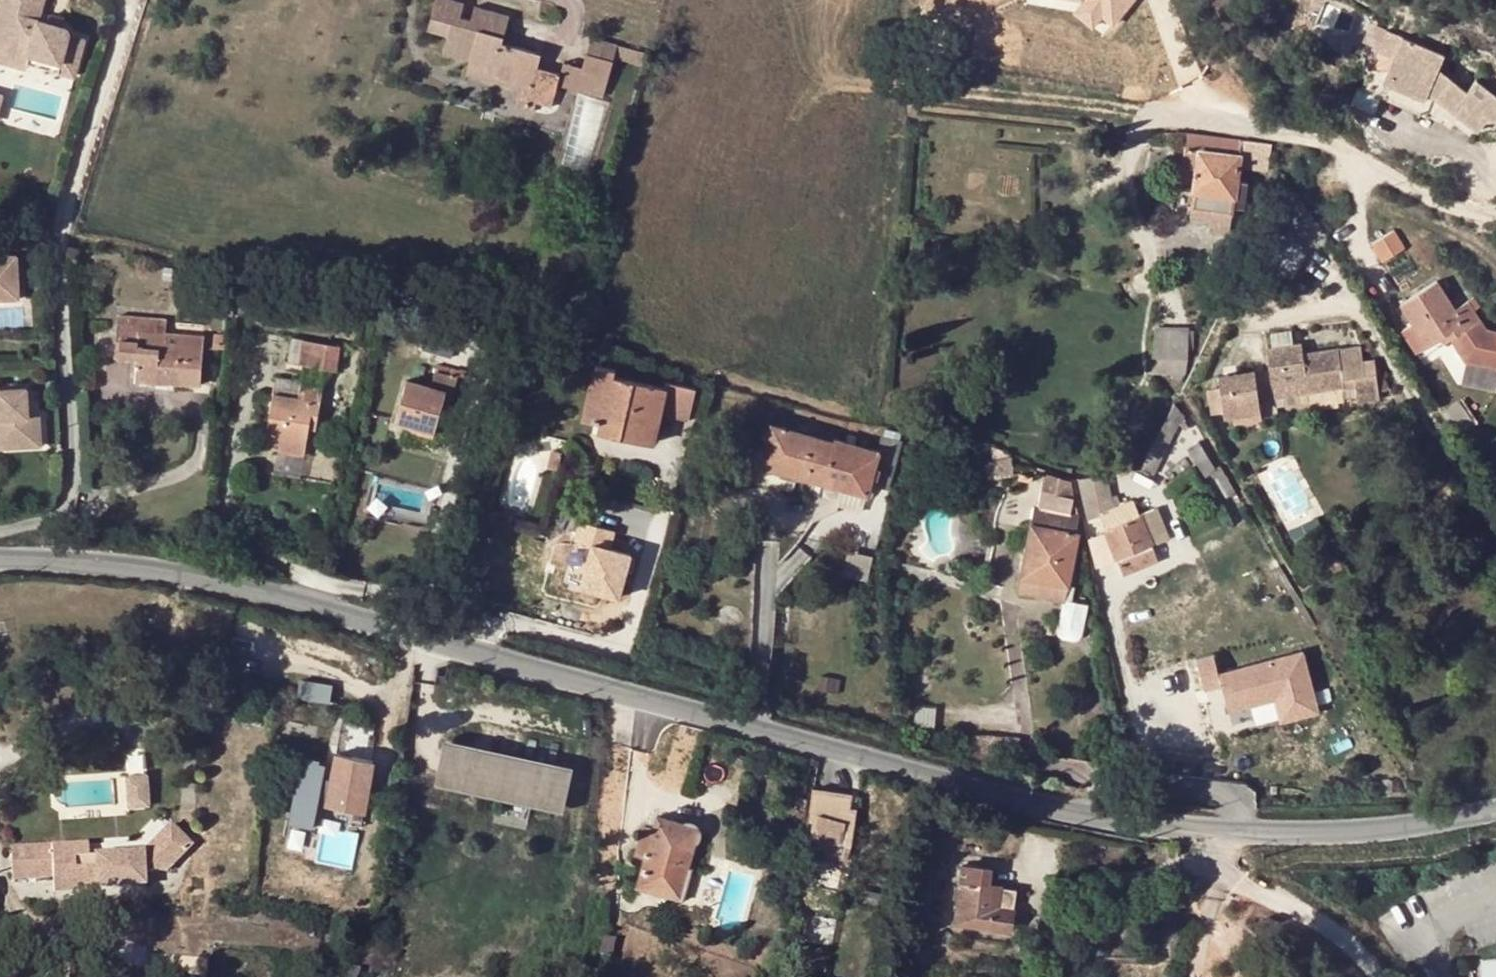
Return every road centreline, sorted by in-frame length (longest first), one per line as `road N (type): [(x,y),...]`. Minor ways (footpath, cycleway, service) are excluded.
road 1 (tertiary): [(0,559),(166,569),(1071,812),(1202,832),(1433,818),(1495,806)]
road 2 (residential): [(0,531),(60,513),(68,491),(57,234),(133,0)]

